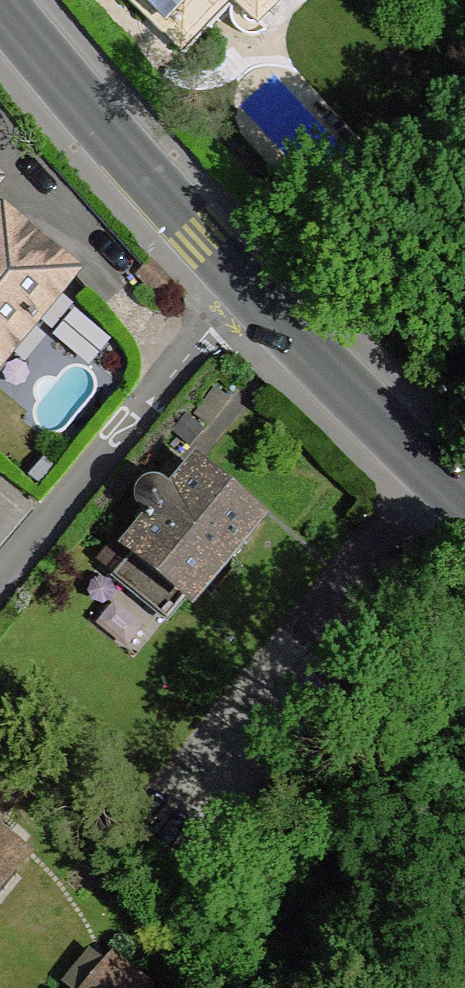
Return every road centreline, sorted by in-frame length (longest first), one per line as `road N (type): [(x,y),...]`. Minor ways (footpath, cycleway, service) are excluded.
road 1 (residential): [(240,274),(0,567)]
road 2 (tertiary): [(240,274),(11,0)]
road 3 (tertiary): [(464,492),(240,274)]

